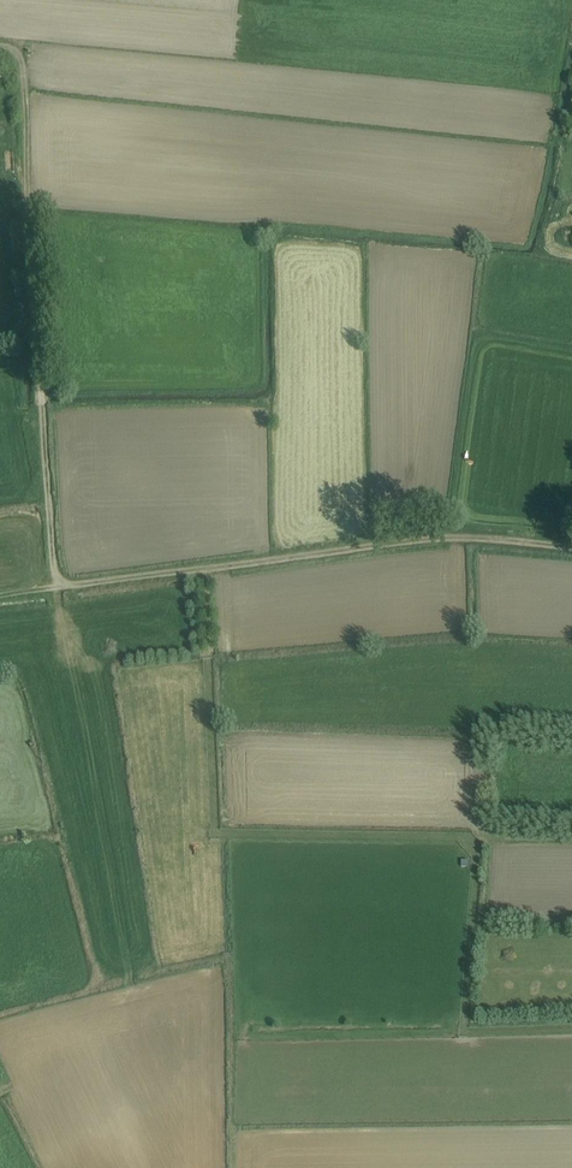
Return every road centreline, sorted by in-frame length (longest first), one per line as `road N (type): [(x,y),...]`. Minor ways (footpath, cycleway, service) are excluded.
road 1 (track): [(0,44),(26,48),(57,591),(465,537),(571,548)]

